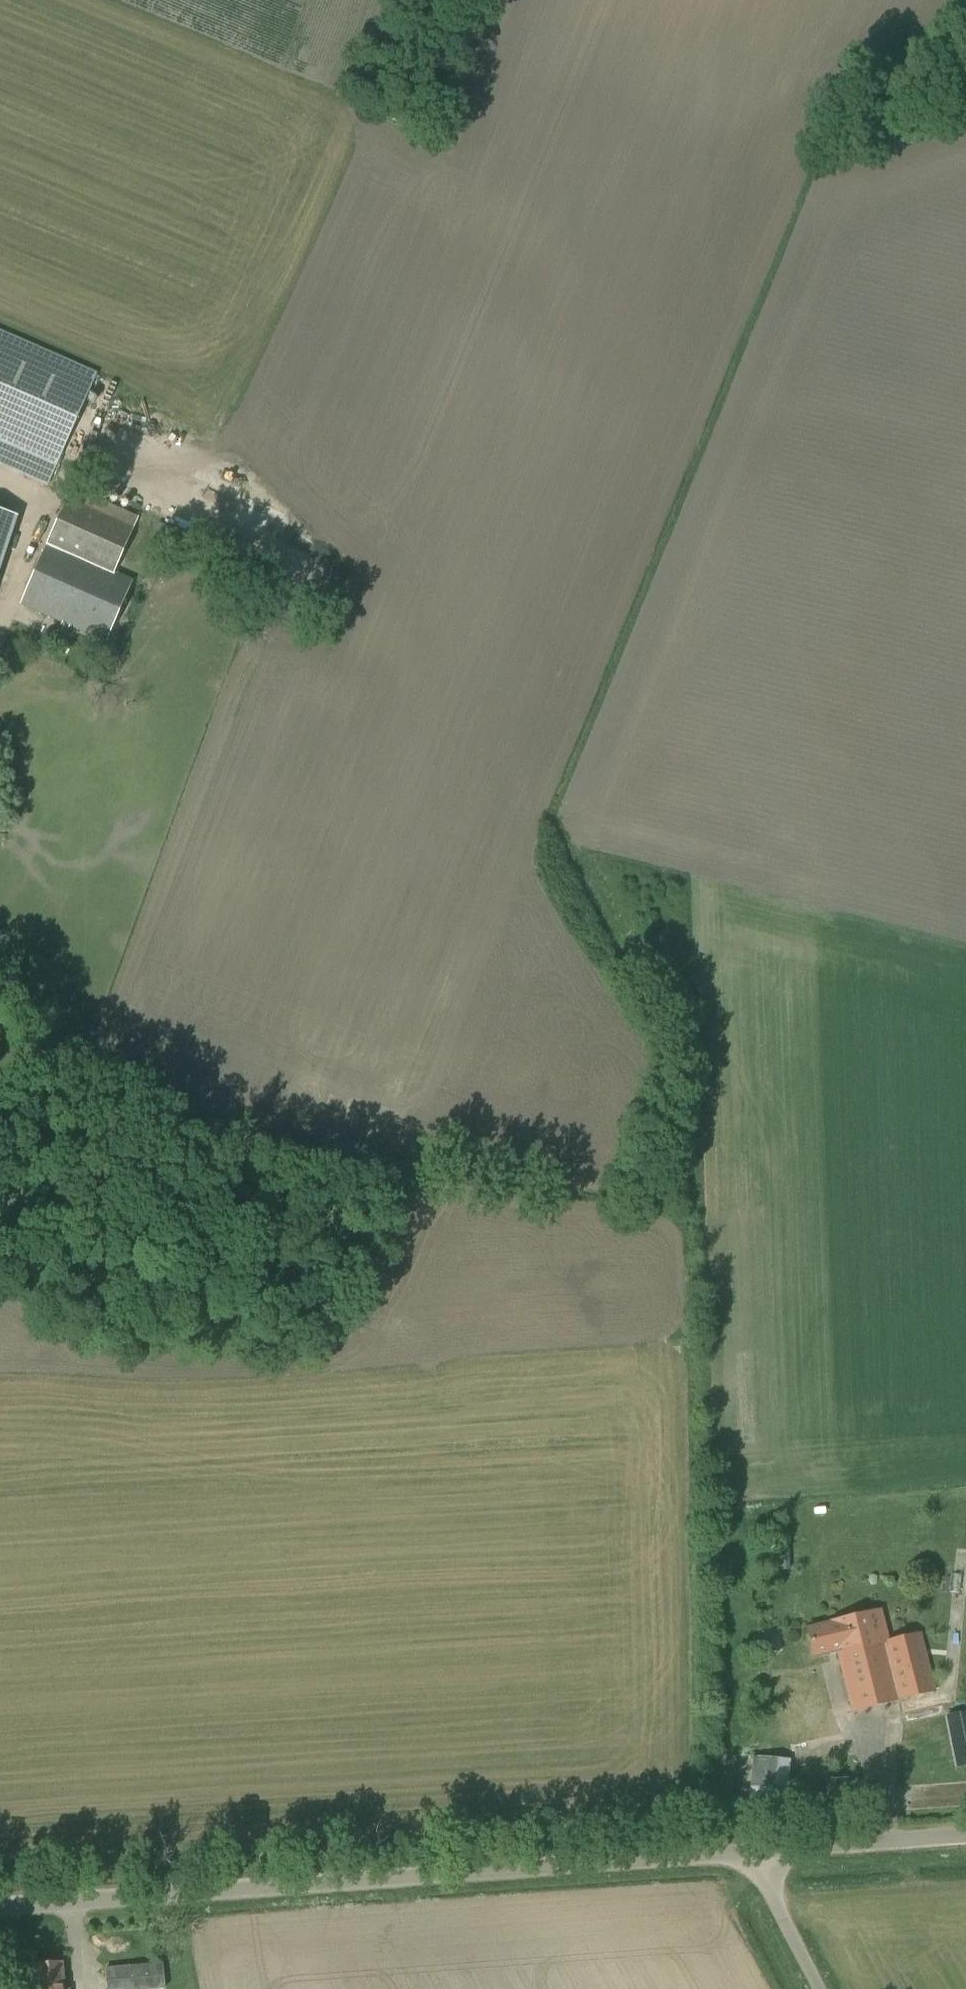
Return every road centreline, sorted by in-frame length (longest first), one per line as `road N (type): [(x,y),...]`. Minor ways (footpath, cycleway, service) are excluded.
road 1 (unclassified): [(0,1904),(764,1854)]
road 2 (unclassified): [(764,1854),(965,1839)]
road 3 (unclassified): [(821,1988),(766,1885),(764,1854)]

